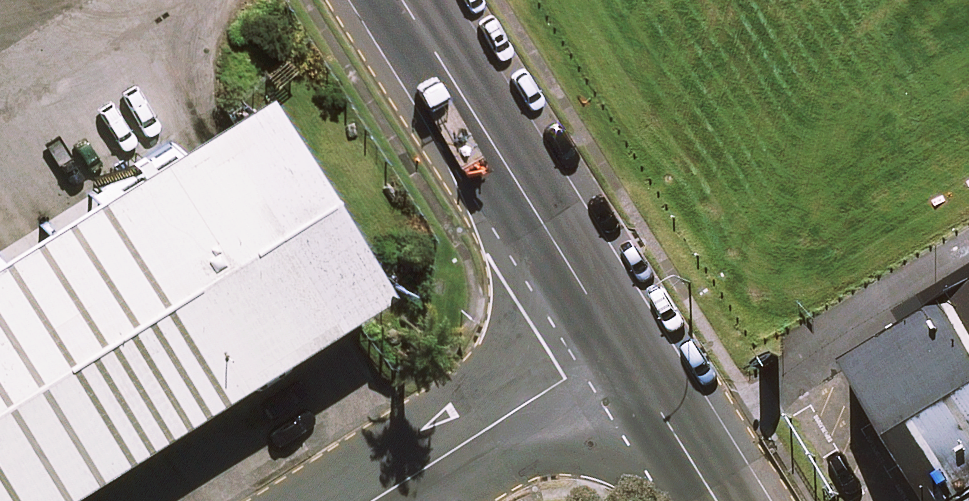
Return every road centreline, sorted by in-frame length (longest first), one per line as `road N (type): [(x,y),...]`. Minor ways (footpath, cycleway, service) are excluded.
road 1 (tertiary): [(620,344),(403,0)]
road 2 (tertiary): [(620,344),(368,500)]
road 3 (tertiary): [(716,500),(620,344)]

